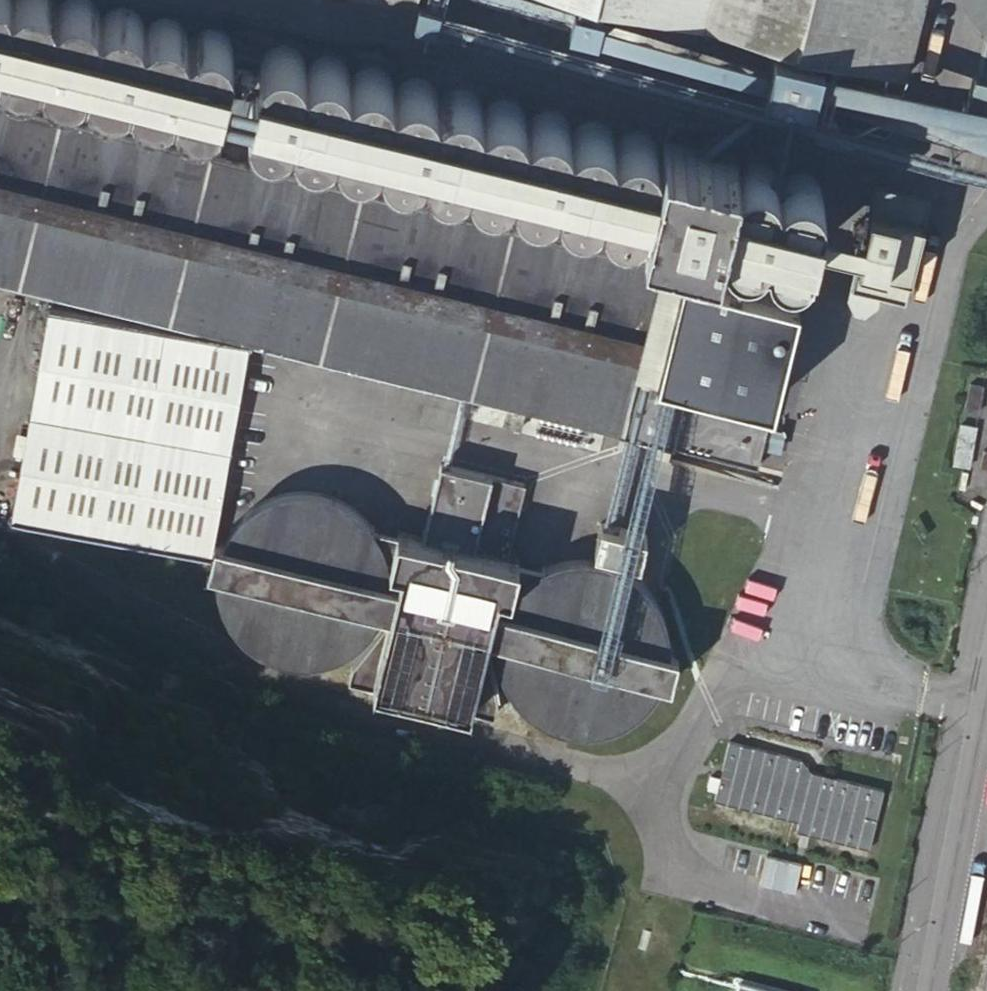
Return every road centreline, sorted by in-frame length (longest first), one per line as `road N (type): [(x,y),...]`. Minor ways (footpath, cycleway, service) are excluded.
road 1 (secondary): [(986,699),(933,990)]

